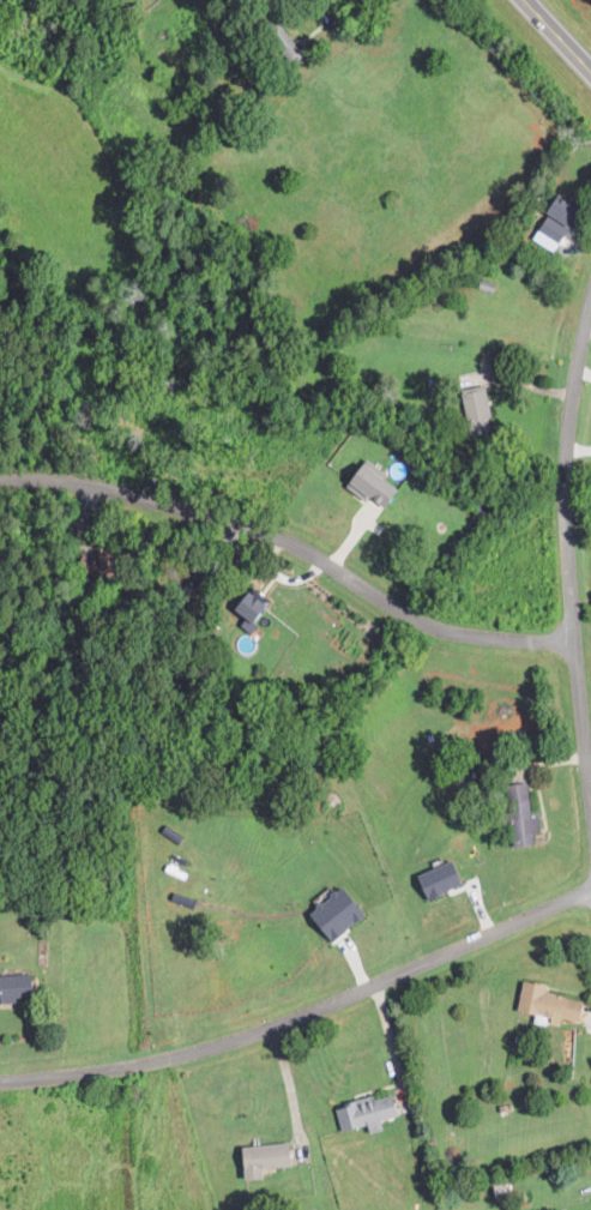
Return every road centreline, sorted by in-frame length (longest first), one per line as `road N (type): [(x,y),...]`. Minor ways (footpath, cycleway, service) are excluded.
road 1 (residential): [(0,1080),(120,1068),(241,1039),(356,995),(590,886)]
road 2 (residential): [(0,480),(108,489),(255,528),(448,631),(575,642)]
road 3 (residential): [(590,301),(572,396),(566,490),(590,796)]

